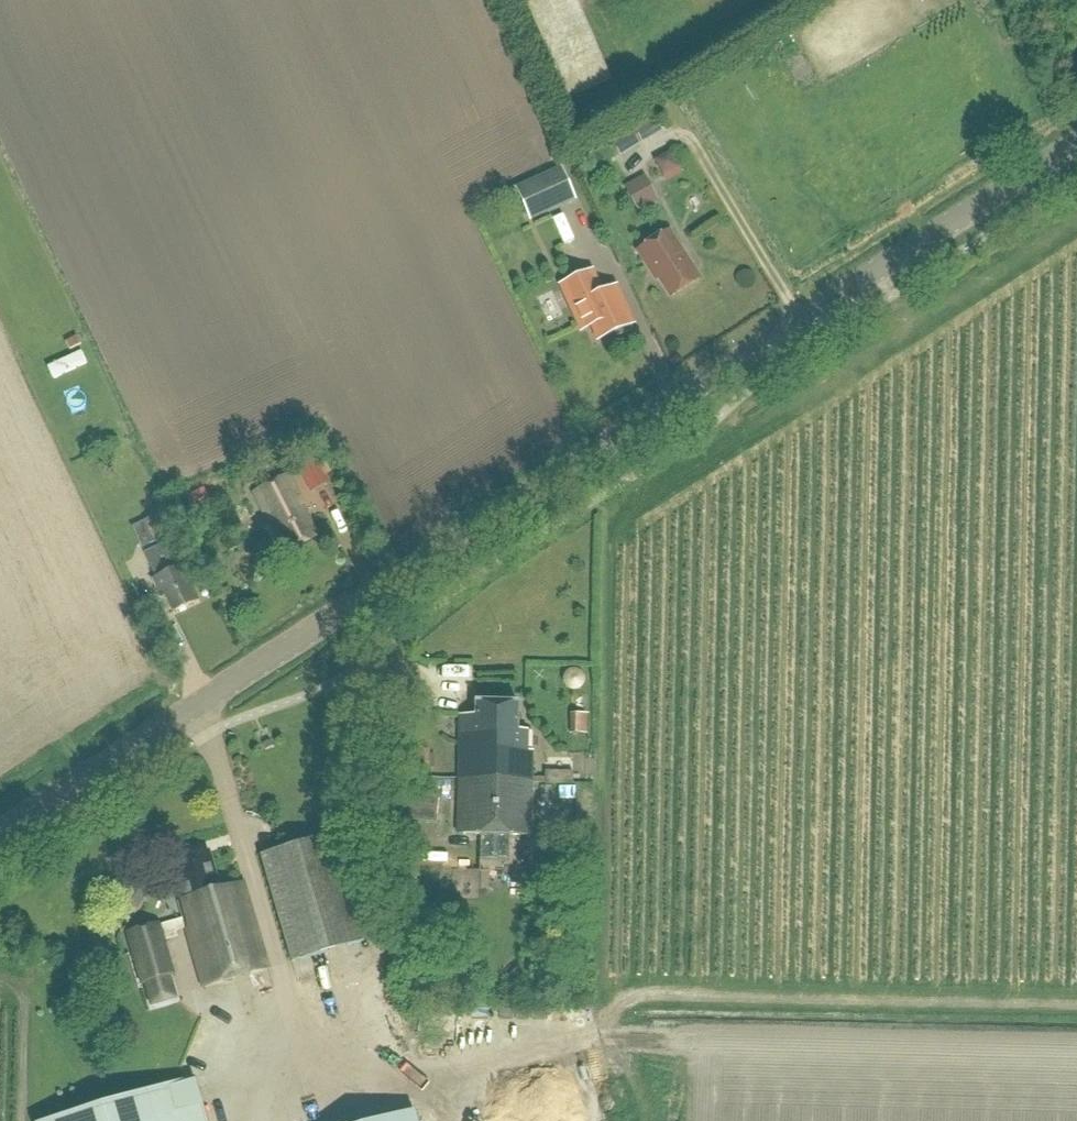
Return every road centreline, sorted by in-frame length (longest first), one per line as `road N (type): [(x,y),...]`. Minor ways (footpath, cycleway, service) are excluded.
road 1 (tertiary): [(0,832),(1076,142)]
road 2 (track): [(647,1120),(643,1093),(608,1058),(624,1005),(1076,1015)]
road 3 (track): [(799,321),(653,62)]

